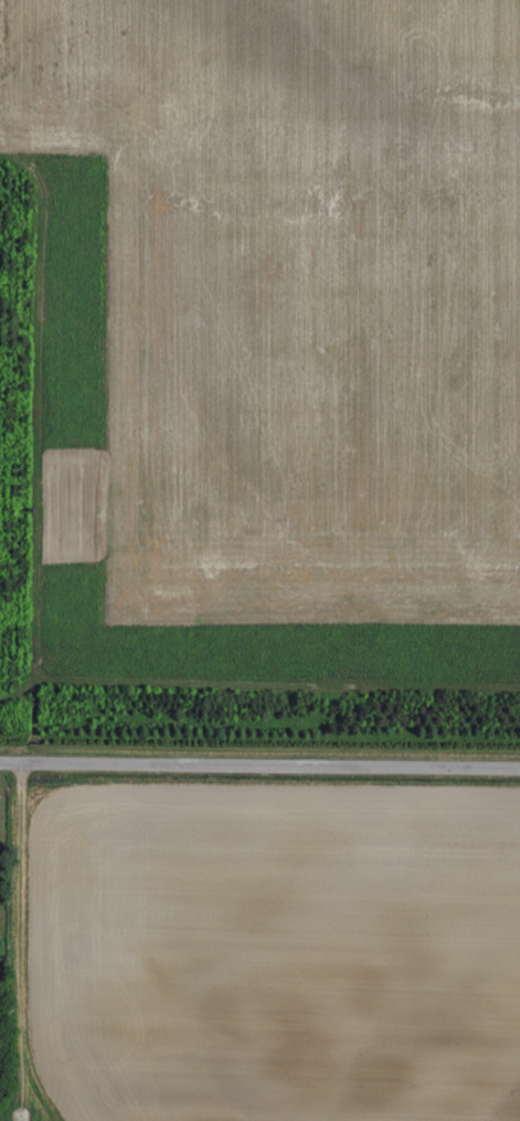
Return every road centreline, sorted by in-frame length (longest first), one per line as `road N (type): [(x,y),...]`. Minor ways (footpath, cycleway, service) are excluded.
road 1 (residential): [(519,764),(0,762)]

